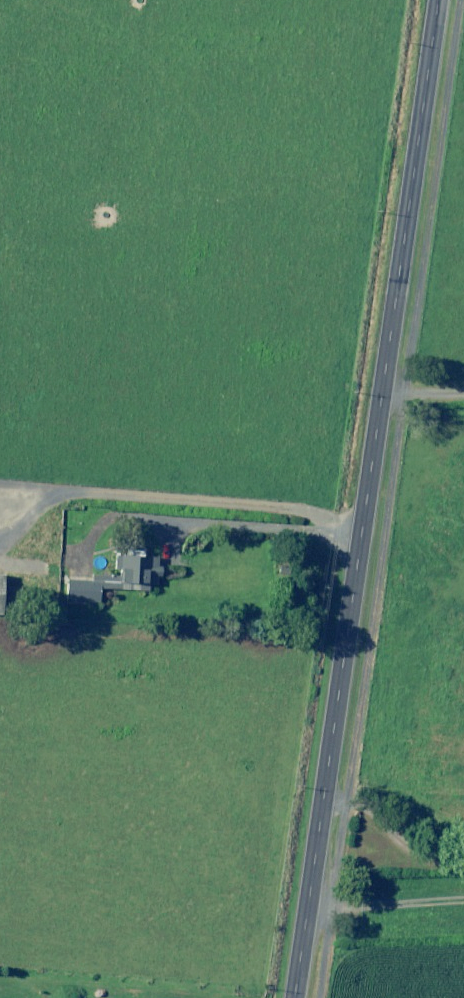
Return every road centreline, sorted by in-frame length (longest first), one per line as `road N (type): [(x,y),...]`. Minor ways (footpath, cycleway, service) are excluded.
road 1 (tertiary): [(296,997),(439,0)]
road 2 (track): [(463,903),(309,909)]

